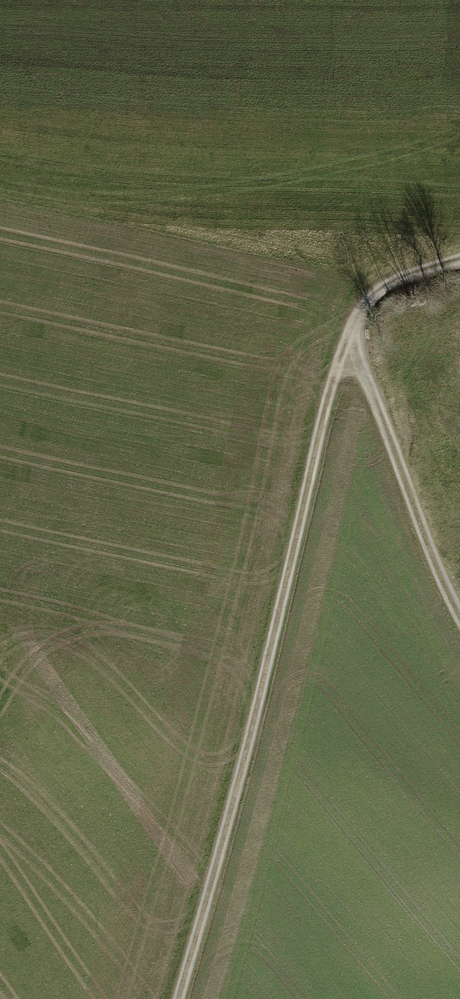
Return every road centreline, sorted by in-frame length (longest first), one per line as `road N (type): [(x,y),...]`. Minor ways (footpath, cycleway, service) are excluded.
road 1 (track): [(459,256),(376,288),(349,331),(180,998)]
road 2 (track): [(349,331),(459,614)]

